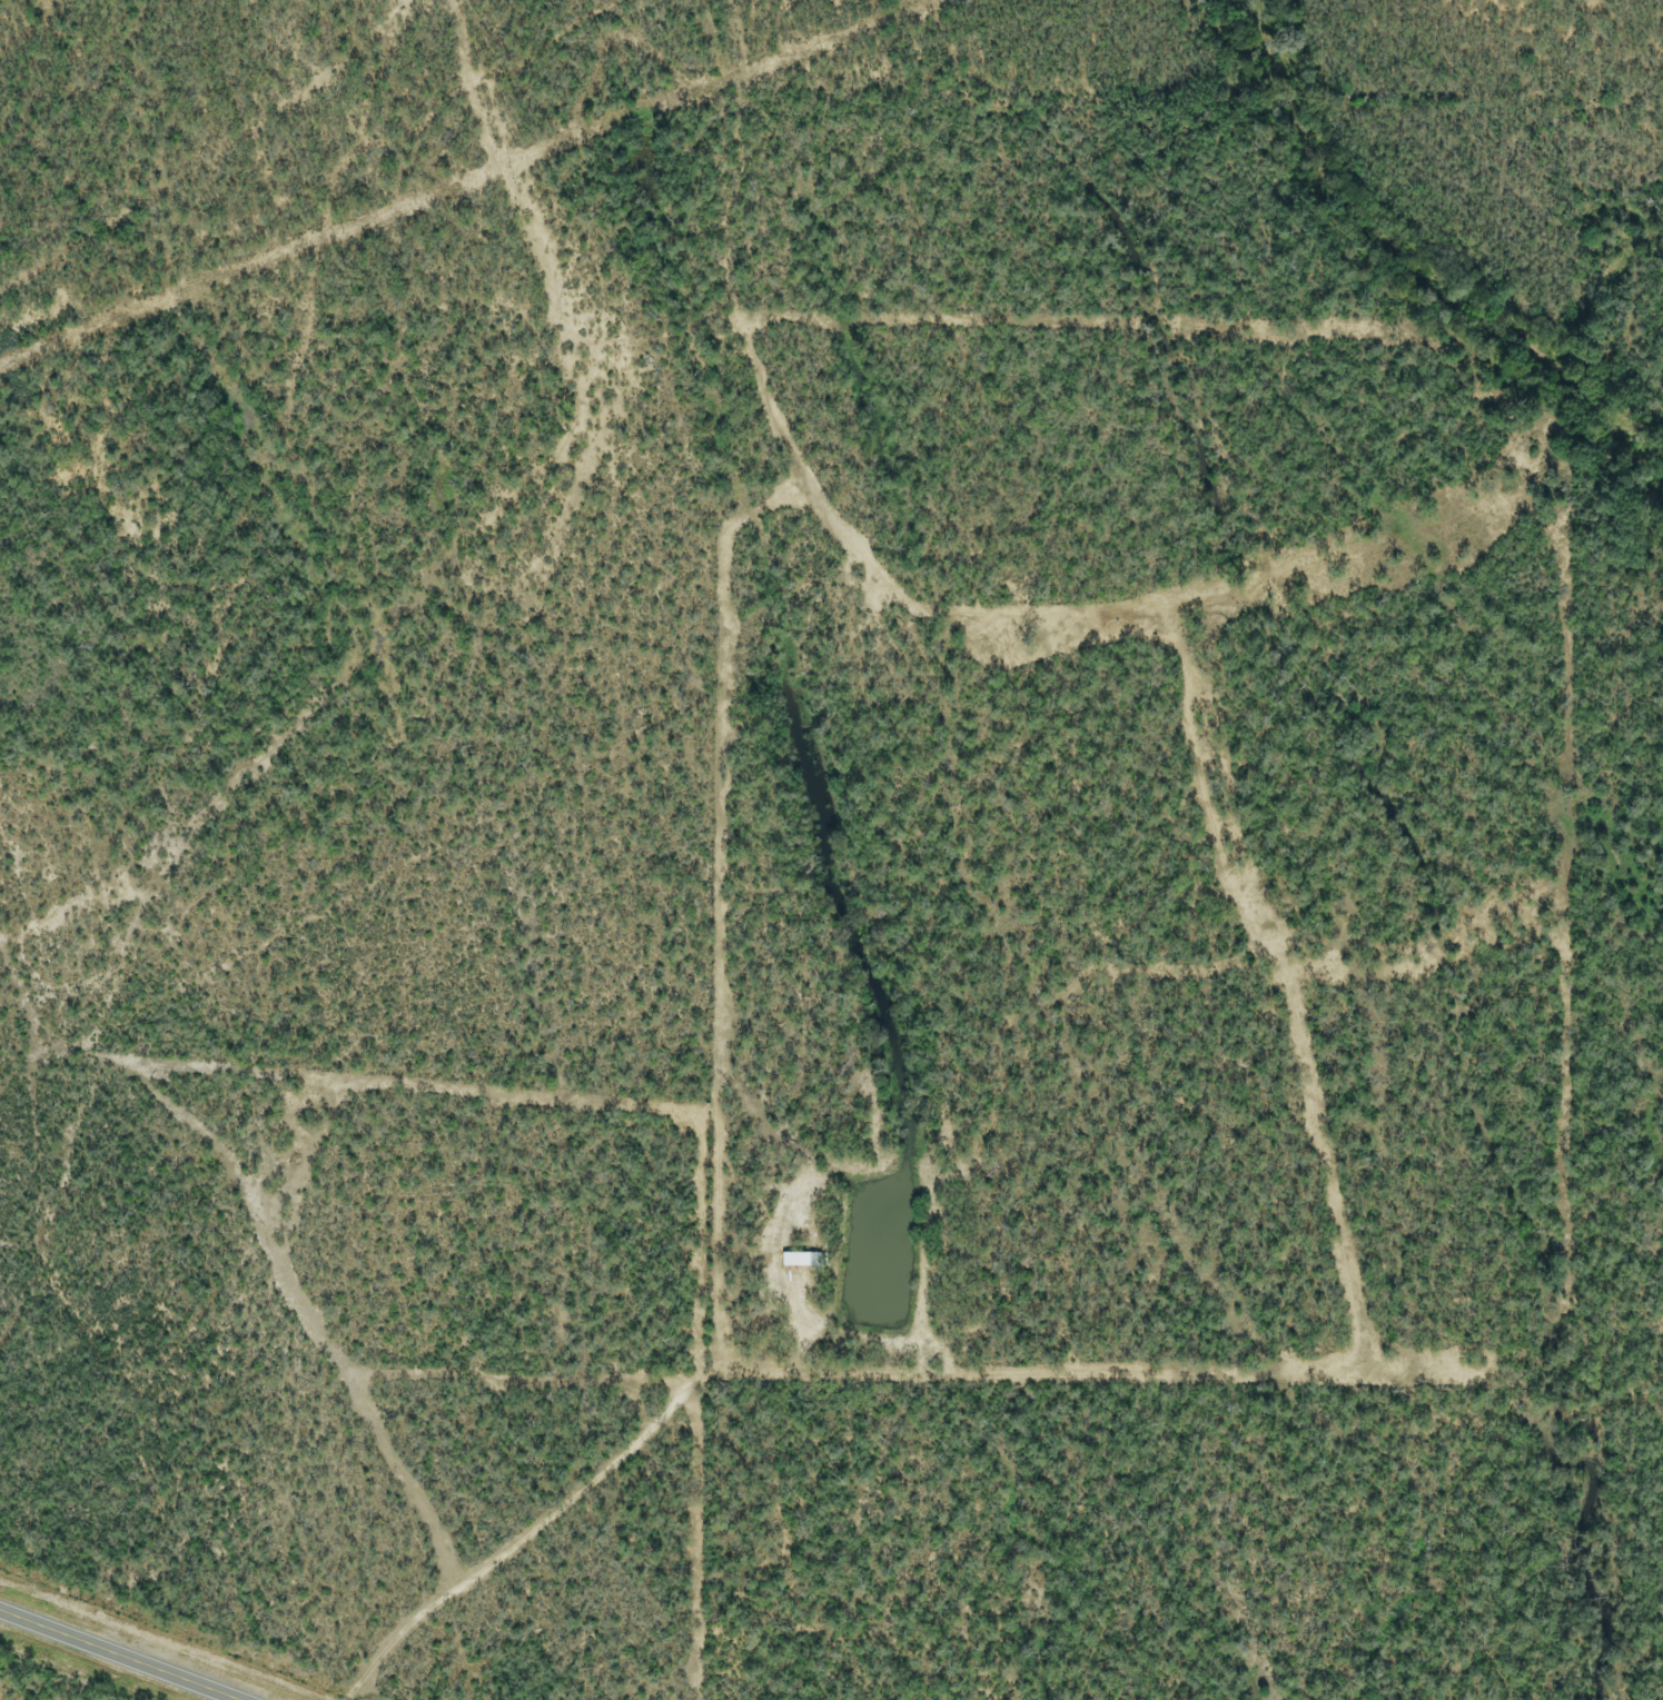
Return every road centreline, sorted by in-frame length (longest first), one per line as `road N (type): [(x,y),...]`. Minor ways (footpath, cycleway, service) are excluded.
road 1 (secondary): [(229,1699),(0,1614)]

